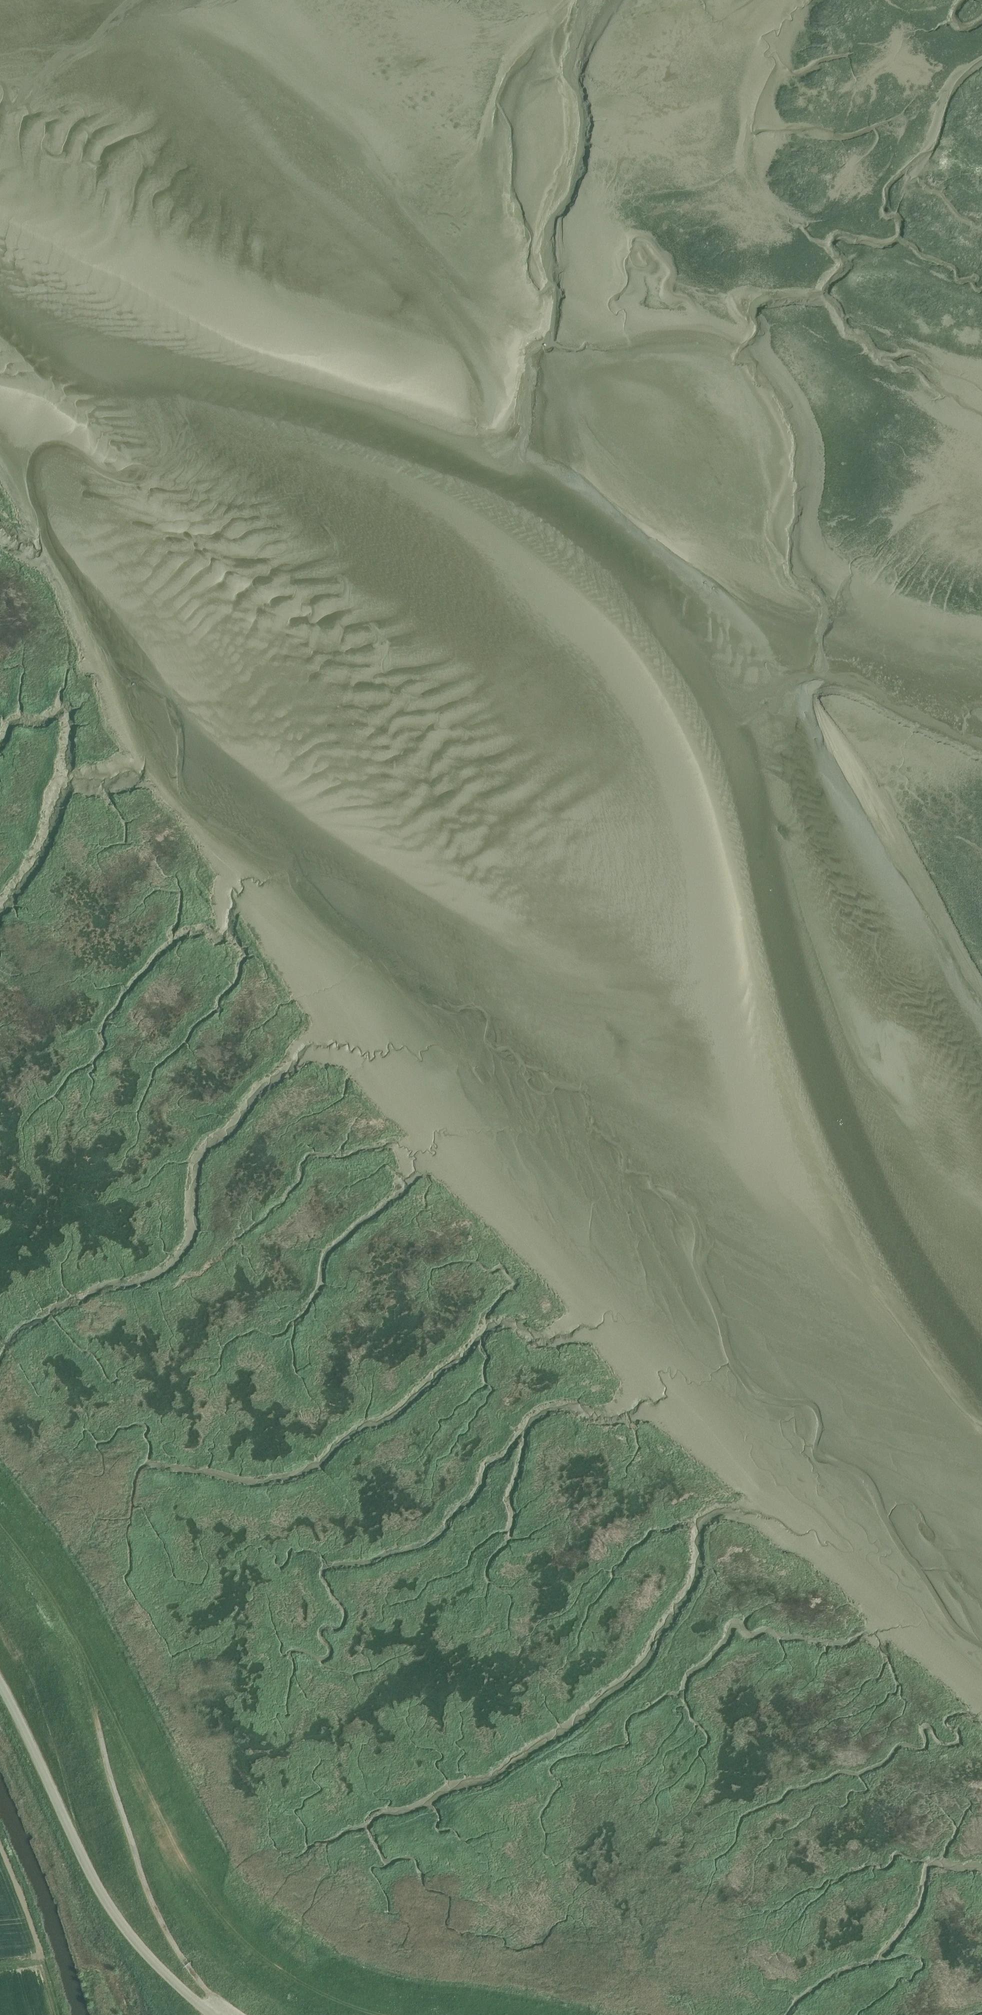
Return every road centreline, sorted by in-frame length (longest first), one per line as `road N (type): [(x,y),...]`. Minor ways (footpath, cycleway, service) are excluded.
road 1 (track): [(342,2014),(267,1985),(170,1870),(51,1623),(0,1551)]
road 2 (unclassified): [(212,2014),(116,1916),(0,1684)]

